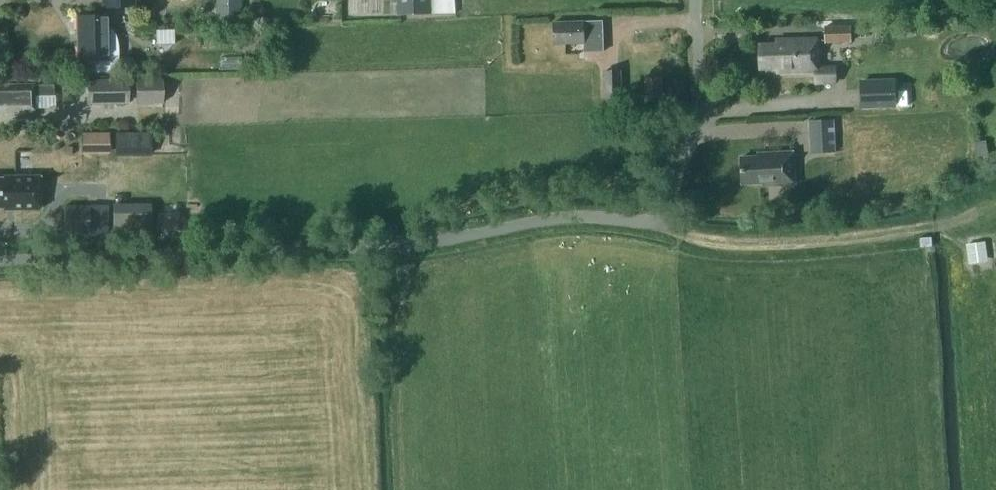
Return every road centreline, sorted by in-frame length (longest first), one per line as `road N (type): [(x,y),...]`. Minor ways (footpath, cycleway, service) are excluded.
road 1 (unclassified): [(0,262),(239,261),(587,214),(661,218),(700,119),(696,0)]

